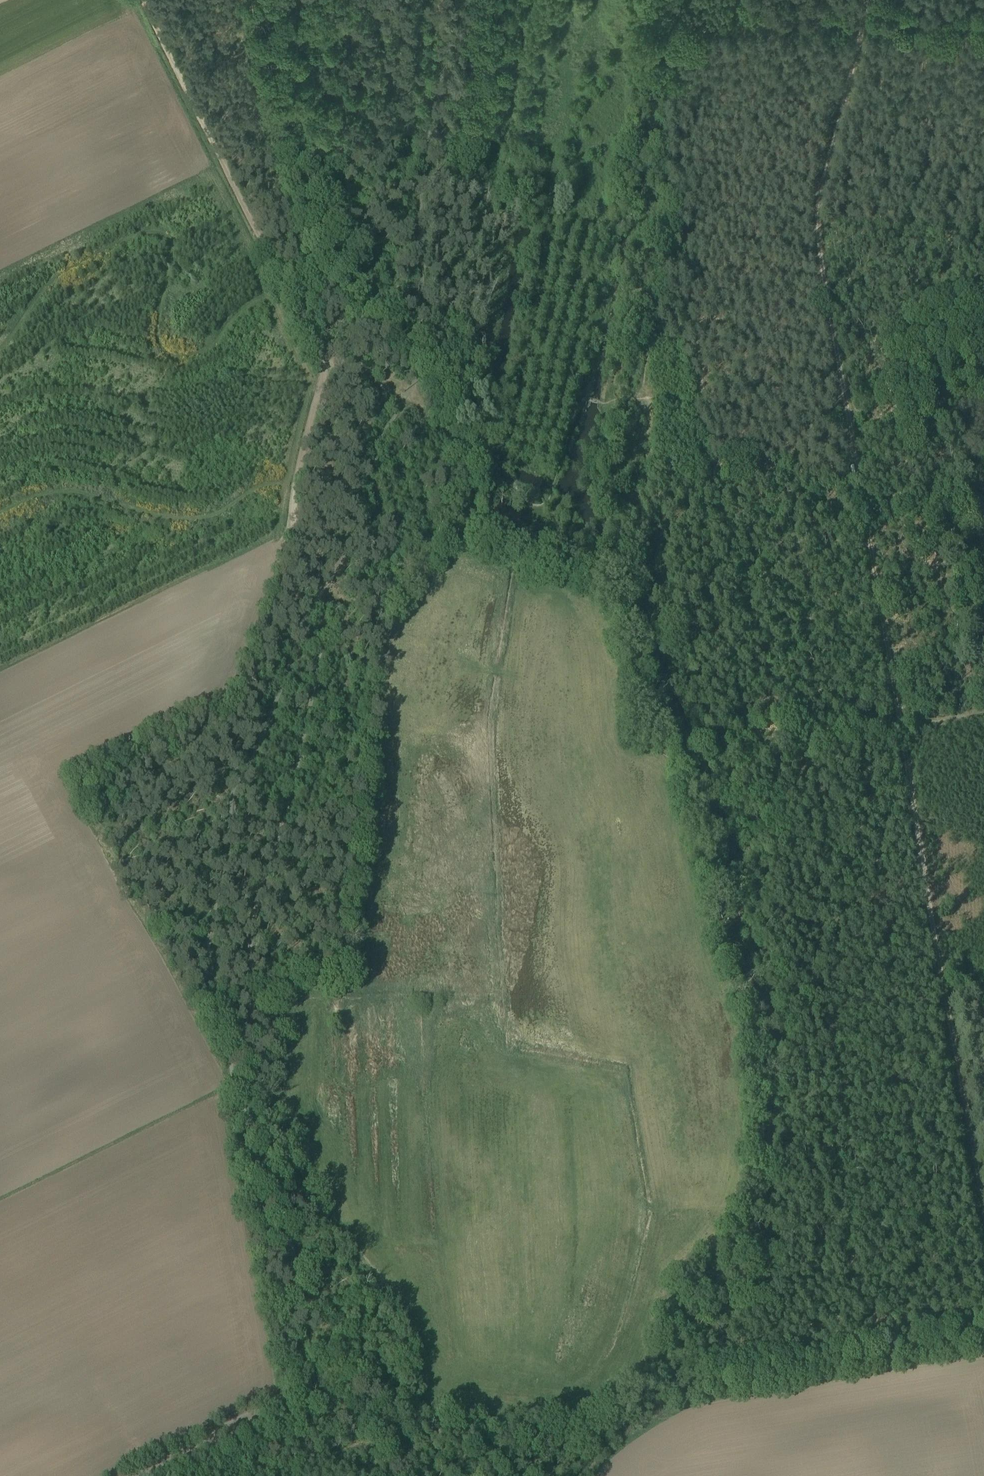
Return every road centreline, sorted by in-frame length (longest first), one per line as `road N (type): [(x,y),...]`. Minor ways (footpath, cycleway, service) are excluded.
road 1 (track): [(320,593),(292,529),(323,359),(143,0)]
road 2 (track): [(239,1091),(249,953),(315,691),(320,593)]
road 3 (track): [(983,1217),(900,726)]
road 4 (track): [(855,454),(817,220),(868,0)]
road 5 (track): [(641,393),(675,243),(677,212),(662,149),(691,0)]
road 6 (track): [(900,726),(769,748),(714,695),(684,625),(659,616)]
road 7 (track): [(983,22),(686,25)]
road 8 (track): [(900,726),(855,454)]
road 9 (track): [(742,1386),(983,1342)]
road 10 (track): [(641,393),(855,454)]
road 11 (track): [(322,365),(353,369),(421,404),(475,471)]
road 12 (track): [(475,471),(542,506),(581,399)]
road 13 (track): [(138,1475),(280,1402)]

